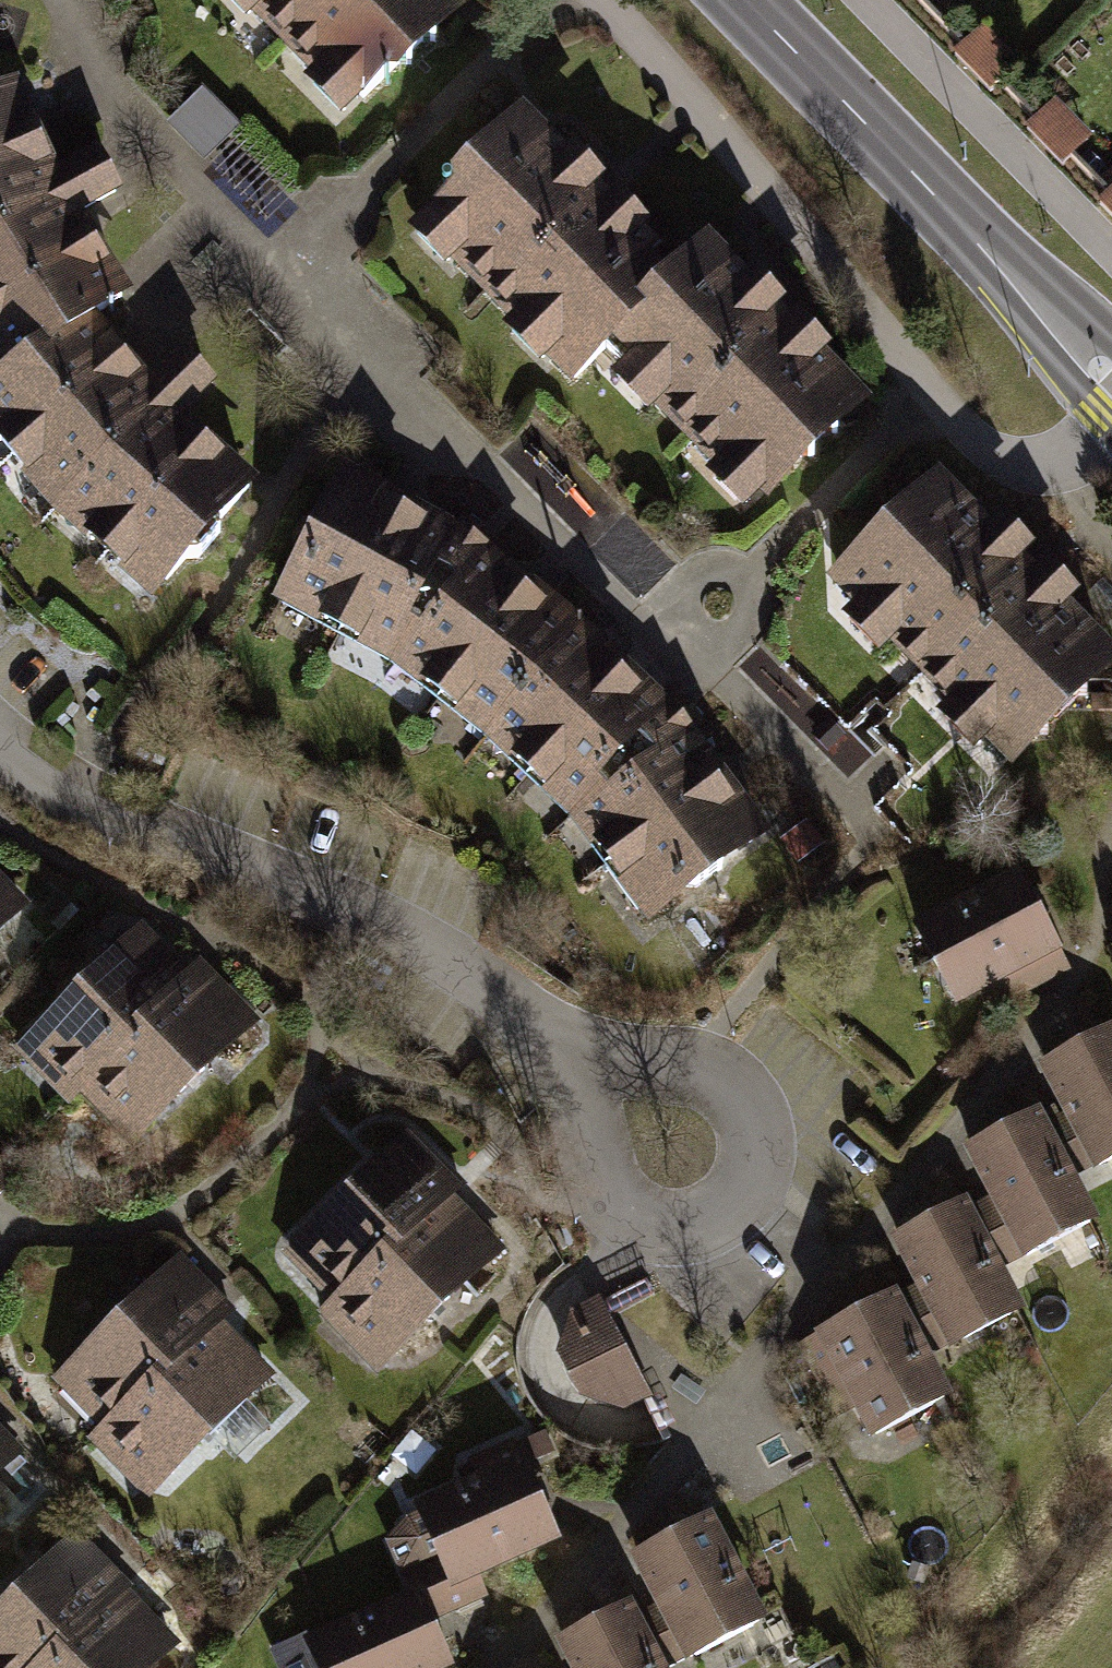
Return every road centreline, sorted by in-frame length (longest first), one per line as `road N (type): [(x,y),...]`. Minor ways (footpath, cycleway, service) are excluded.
road 1 (residential): [(0,745),(389,929),(564,1041)]
road 2 (residential): [(564,1041),(581,1079),(600,1179),(620,1214),(669,1240),(705,1235),(737,1214),(766,1151),(763,1116),(745,1081),(705,1056),(586,1048)]
road 3 (secondary): [(1111,378),(741,0)]

